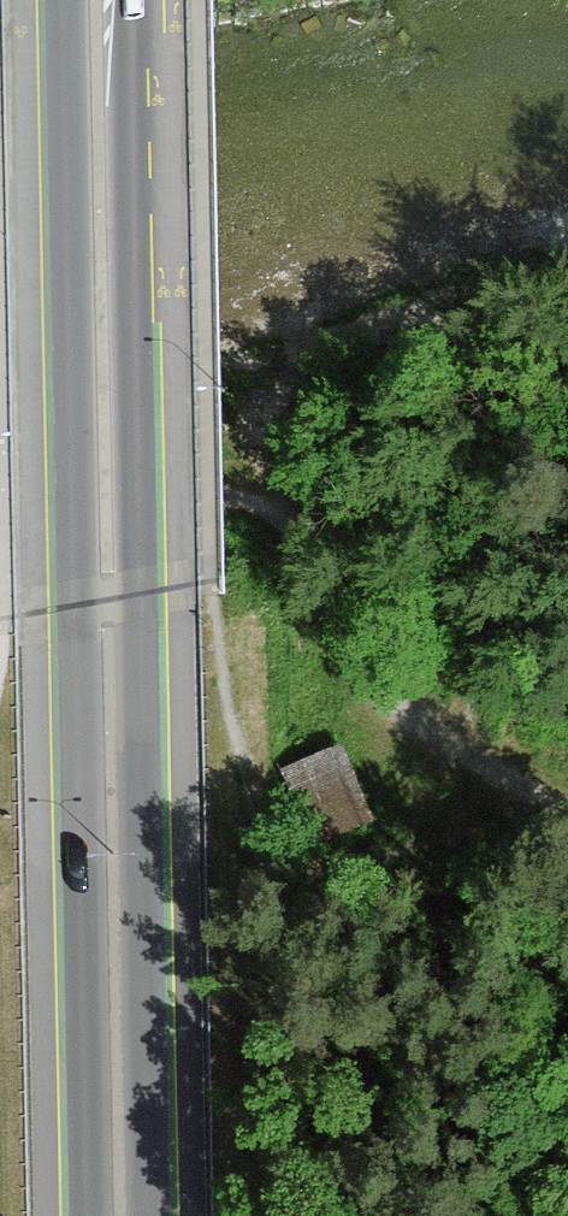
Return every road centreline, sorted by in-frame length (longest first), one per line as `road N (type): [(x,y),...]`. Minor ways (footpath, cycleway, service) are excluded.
road 1 (track): [(0,548),(231,496),(278,522),(316,565),(393,697),(567,813)]
road 2 (primary): [(111,600),(123,1215)]
road 3 (primary): [(111,600),(98,0)]
road 4 (track): [(357,634),(441,590),(567,582)]

